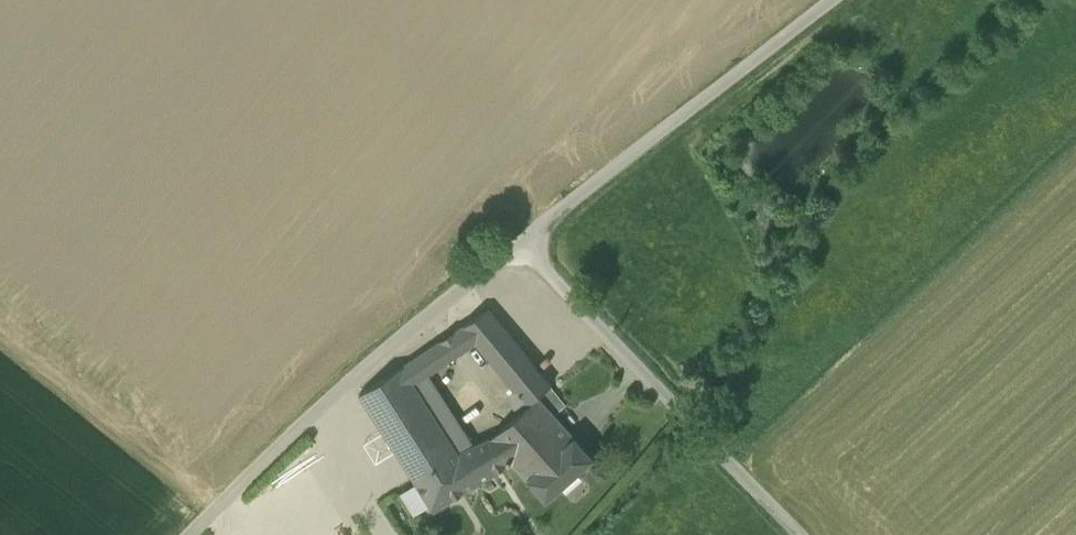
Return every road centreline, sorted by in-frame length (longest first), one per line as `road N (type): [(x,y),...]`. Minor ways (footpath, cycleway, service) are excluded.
road 1 (unclassified): [(517,240),(190,534)]
road 2 (unclassified): [(517,240),(795,534)]
road 3 (unclassified): [(826,0),(517,240)]

